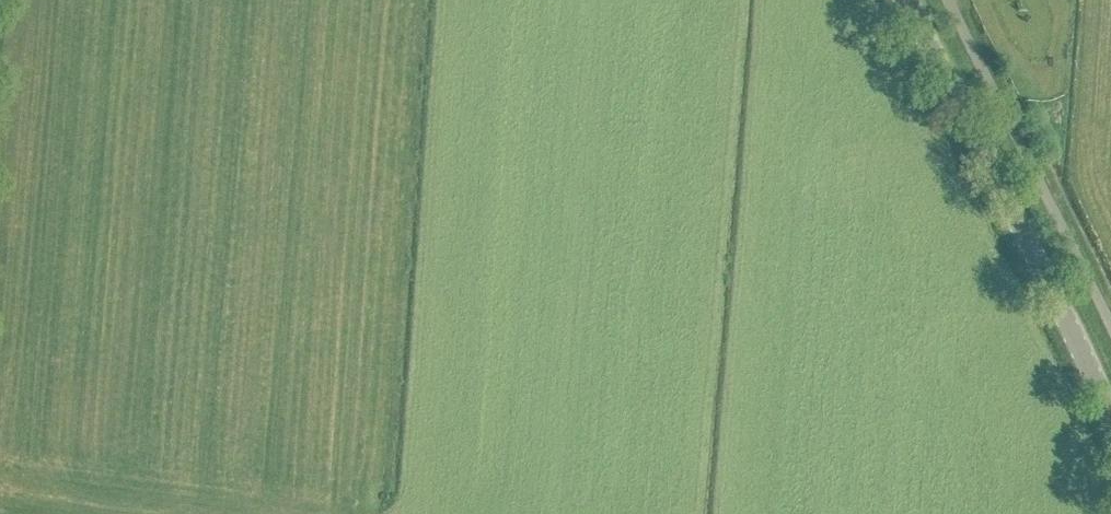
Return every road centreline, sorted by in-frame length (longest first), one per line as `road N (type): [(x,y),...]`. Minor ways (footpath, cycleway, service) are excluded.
road 1 (tertiary): [(910,0),(1110,410)]

